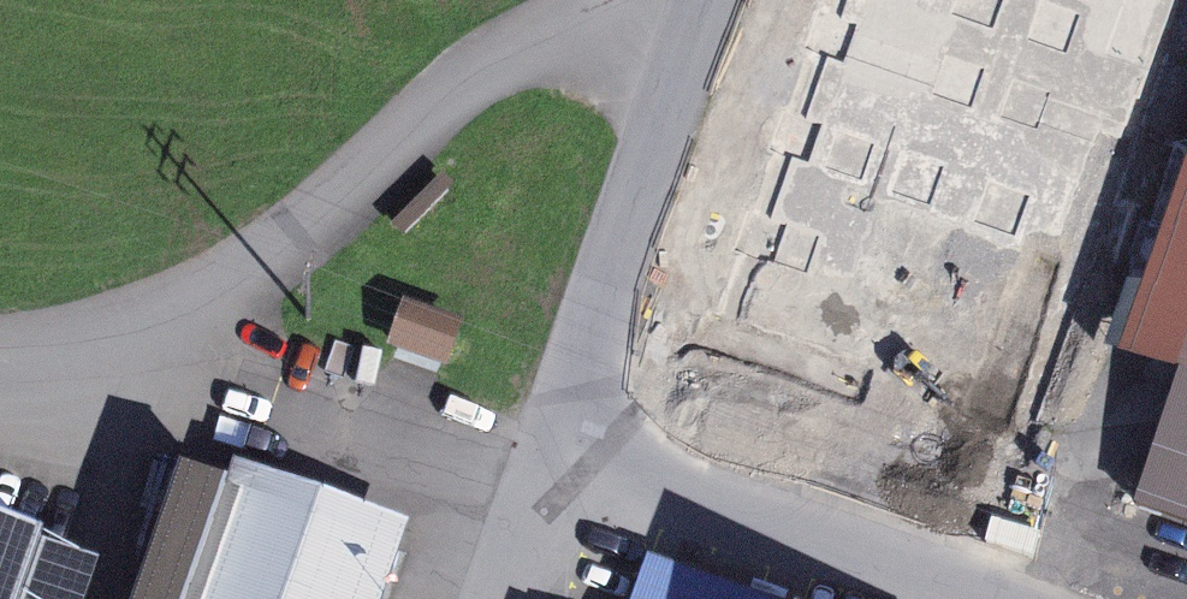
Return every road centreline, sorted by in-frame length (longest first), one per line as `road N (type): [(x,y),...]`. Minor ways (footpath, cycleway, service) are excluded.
road 1 (residential): [(599,0),(441,100),(267,251),(144,316),(36,361)]
road 2 (residential): [(36,361),(135,389),(323,418),(585,414)]
road 3 (residential): [(975,598),(658,486),(585,414)]
road 4 (residential): [(585,414),(599,300),(716,0)]

